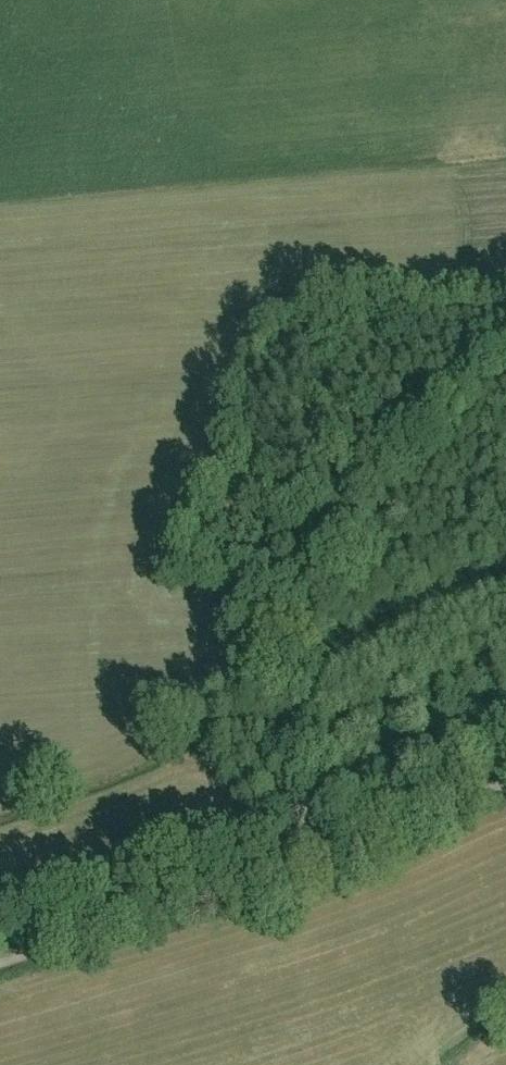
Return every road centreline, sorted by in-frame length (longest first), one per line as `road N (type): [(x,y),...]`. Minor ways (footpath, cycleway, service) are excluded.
road 1 (track): [(505,764),(439,782),(287,860),(0,960)]

